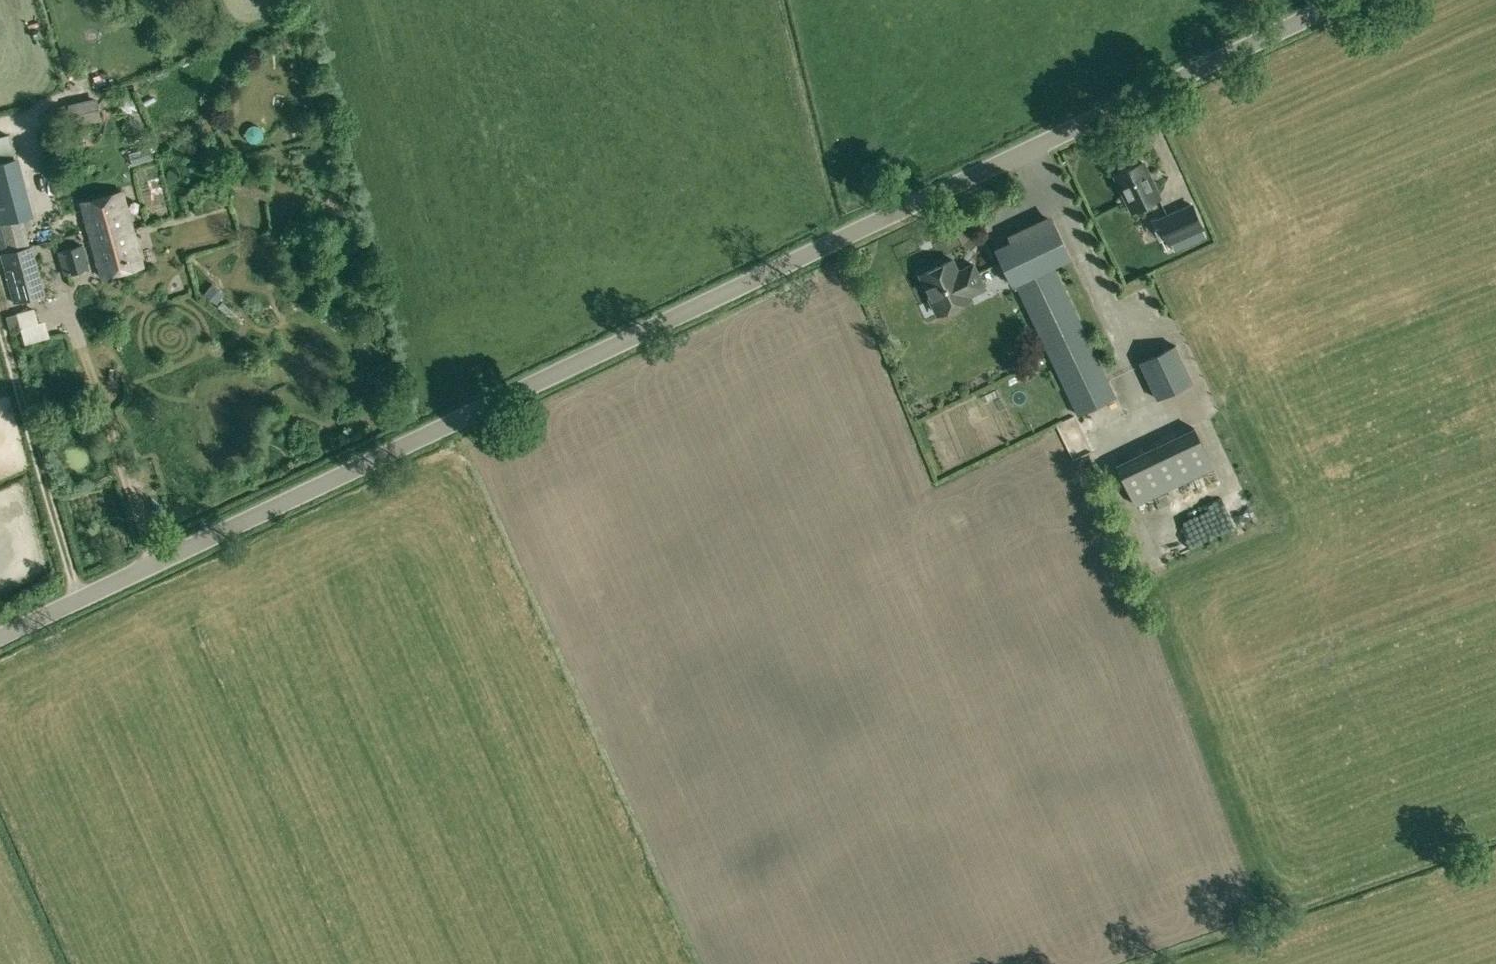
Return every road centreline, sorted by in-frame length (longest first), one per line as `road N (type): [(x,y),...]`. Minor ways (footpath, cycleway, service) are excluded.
road 1 (unclassified): [(0,638),(1345,0)]
road 2 (track): [(68,296),(154,565)]

